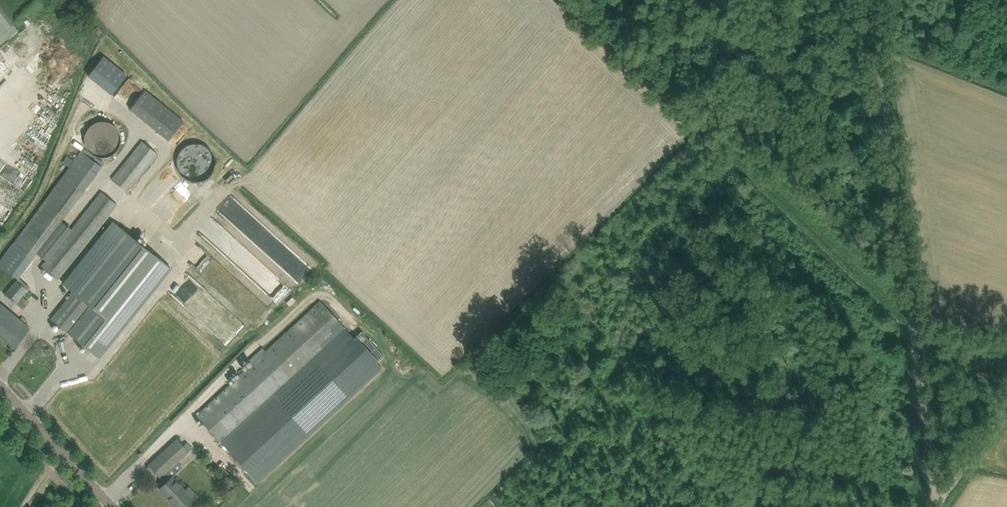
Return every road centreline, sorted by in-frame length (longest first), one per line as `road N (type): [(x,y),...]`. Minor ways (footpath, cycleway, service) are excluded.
road 1 (track): [(940,503),(870,0)]
road 2 (tertiary): [(0,387),(112,506)]

